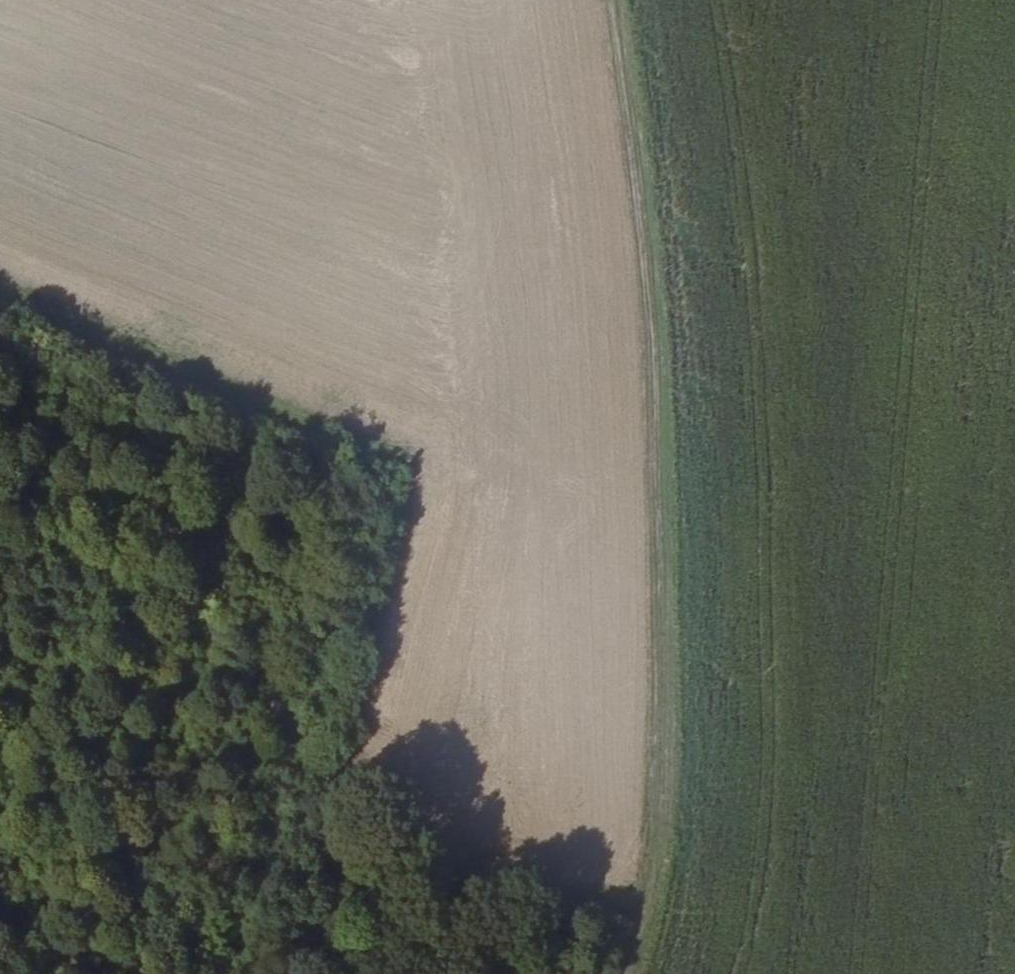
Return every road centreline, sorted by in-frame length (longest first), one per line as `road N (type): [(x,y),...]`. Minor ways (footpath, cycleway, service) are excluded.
road 1 (track): [(615,973),(647,872),(659,667),(635,154),(611,0)]

